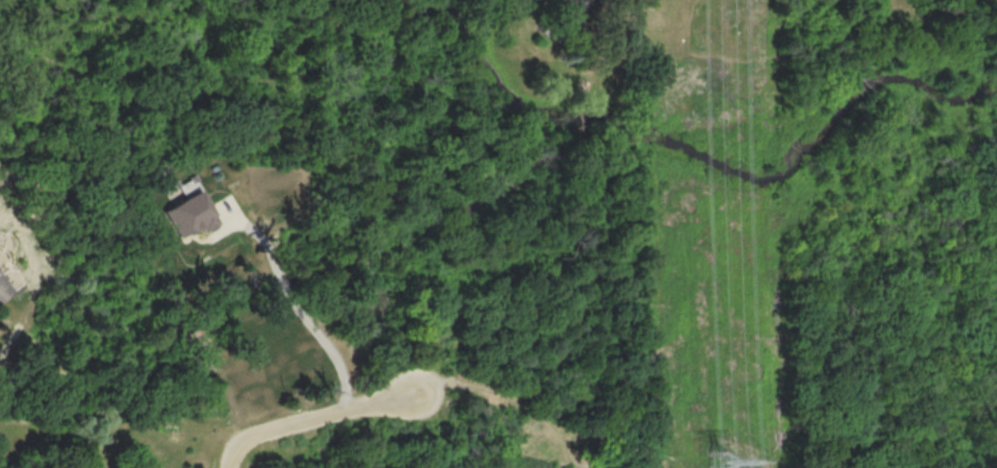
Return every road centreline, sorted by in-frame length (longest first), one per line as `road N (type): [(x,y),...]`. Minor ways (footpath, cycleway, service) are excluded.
road 1 (residential): [(233,467),(262,437),(410,395)]

